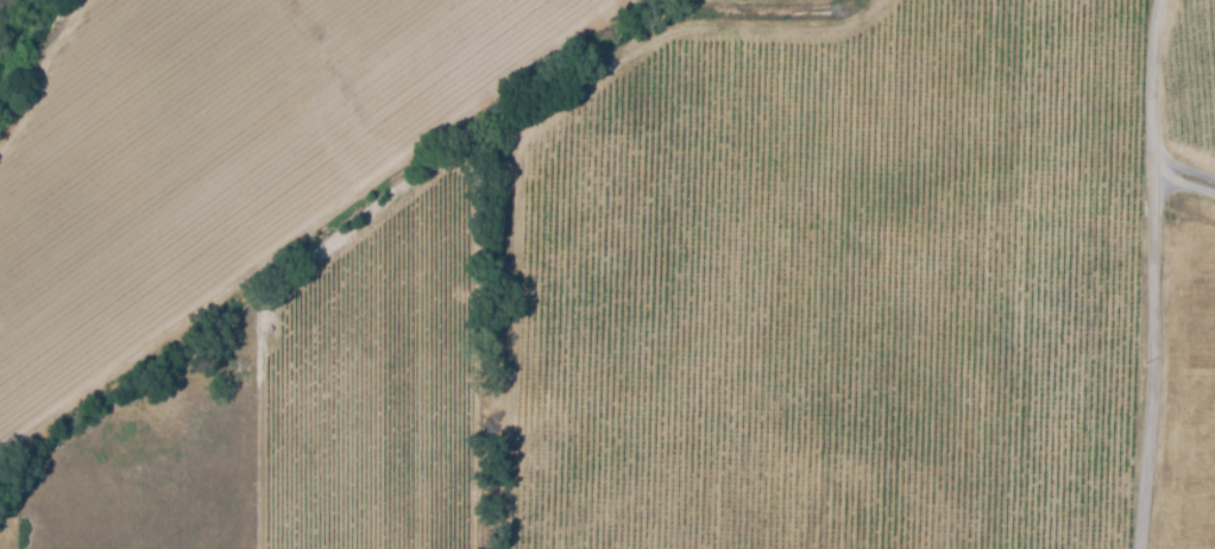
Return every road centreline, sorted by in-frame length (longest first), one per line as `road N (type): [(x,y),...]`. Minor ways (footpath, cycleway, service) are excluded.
road 1 (residential): [(1143,548),(1154,0)]

